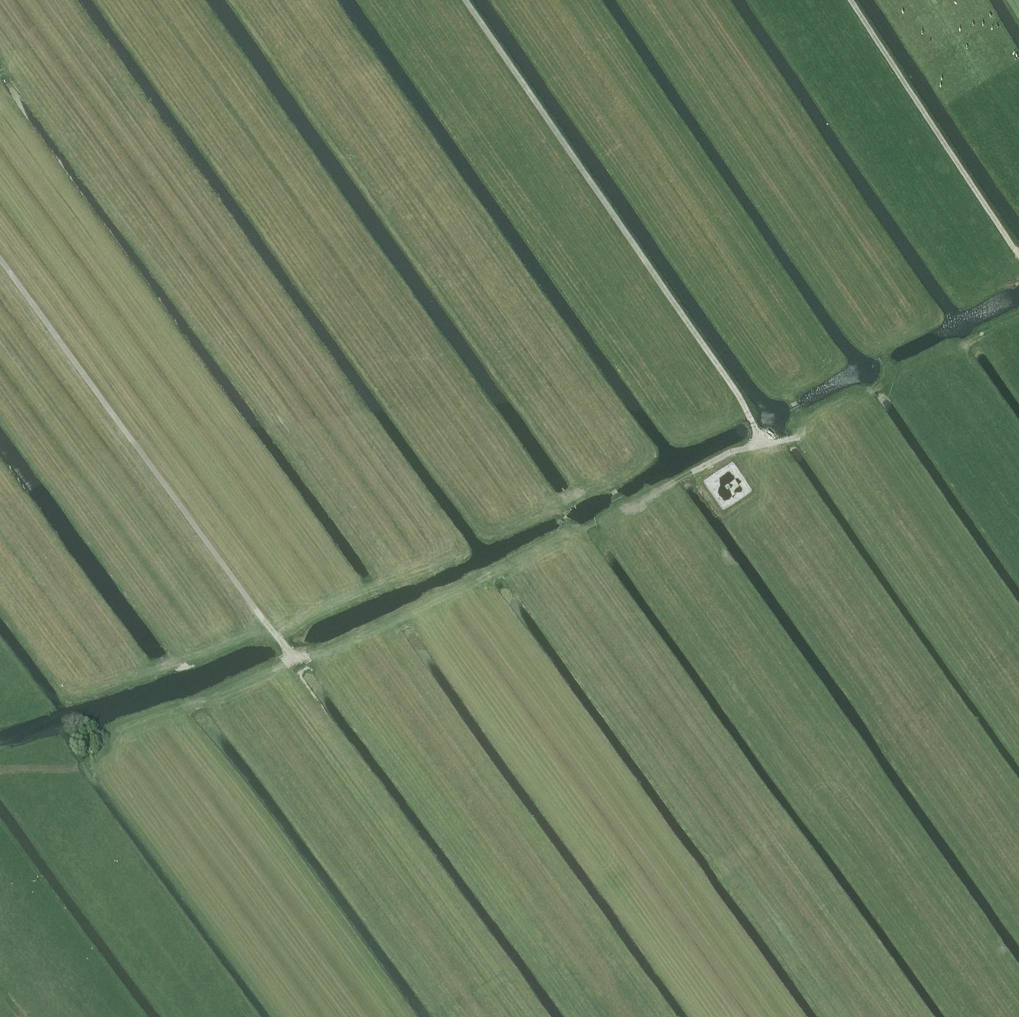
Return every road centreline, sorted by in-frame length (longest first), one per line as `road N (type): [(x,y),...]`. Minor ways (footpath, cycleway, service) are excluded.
road 1 (track): [(466,0),(739,396),(759,446)]
road 2 (track): [(0,258),(300,663)]
road 3 (track): [(1018,252),(851,0)]

